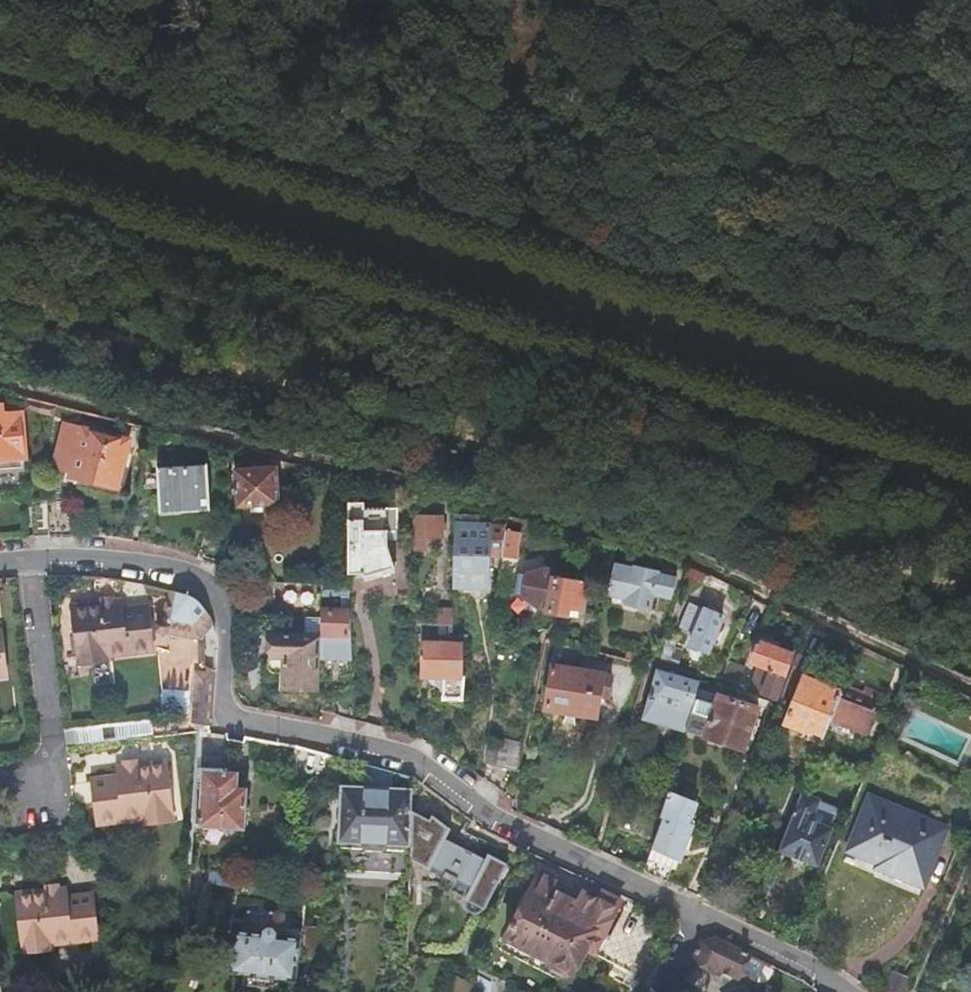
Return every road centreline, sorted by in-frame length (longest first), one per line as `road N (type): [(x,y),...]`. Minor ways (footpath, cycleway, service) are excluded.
road 1 (track): [(970,574),(665,470),(0,282)]
road 2 (track): [(970,479),(0,186)]
road 3 (track): [(0,75),(970,367)]
road 4 (residential): [(696,913),(510,830),(409,762),(219,715),(220,616),(192,582),(55,561),(0,566)]
road 5 (track): [(970,87),(605,0)]
road 6 (residential): [(840,991),(696,913)]

